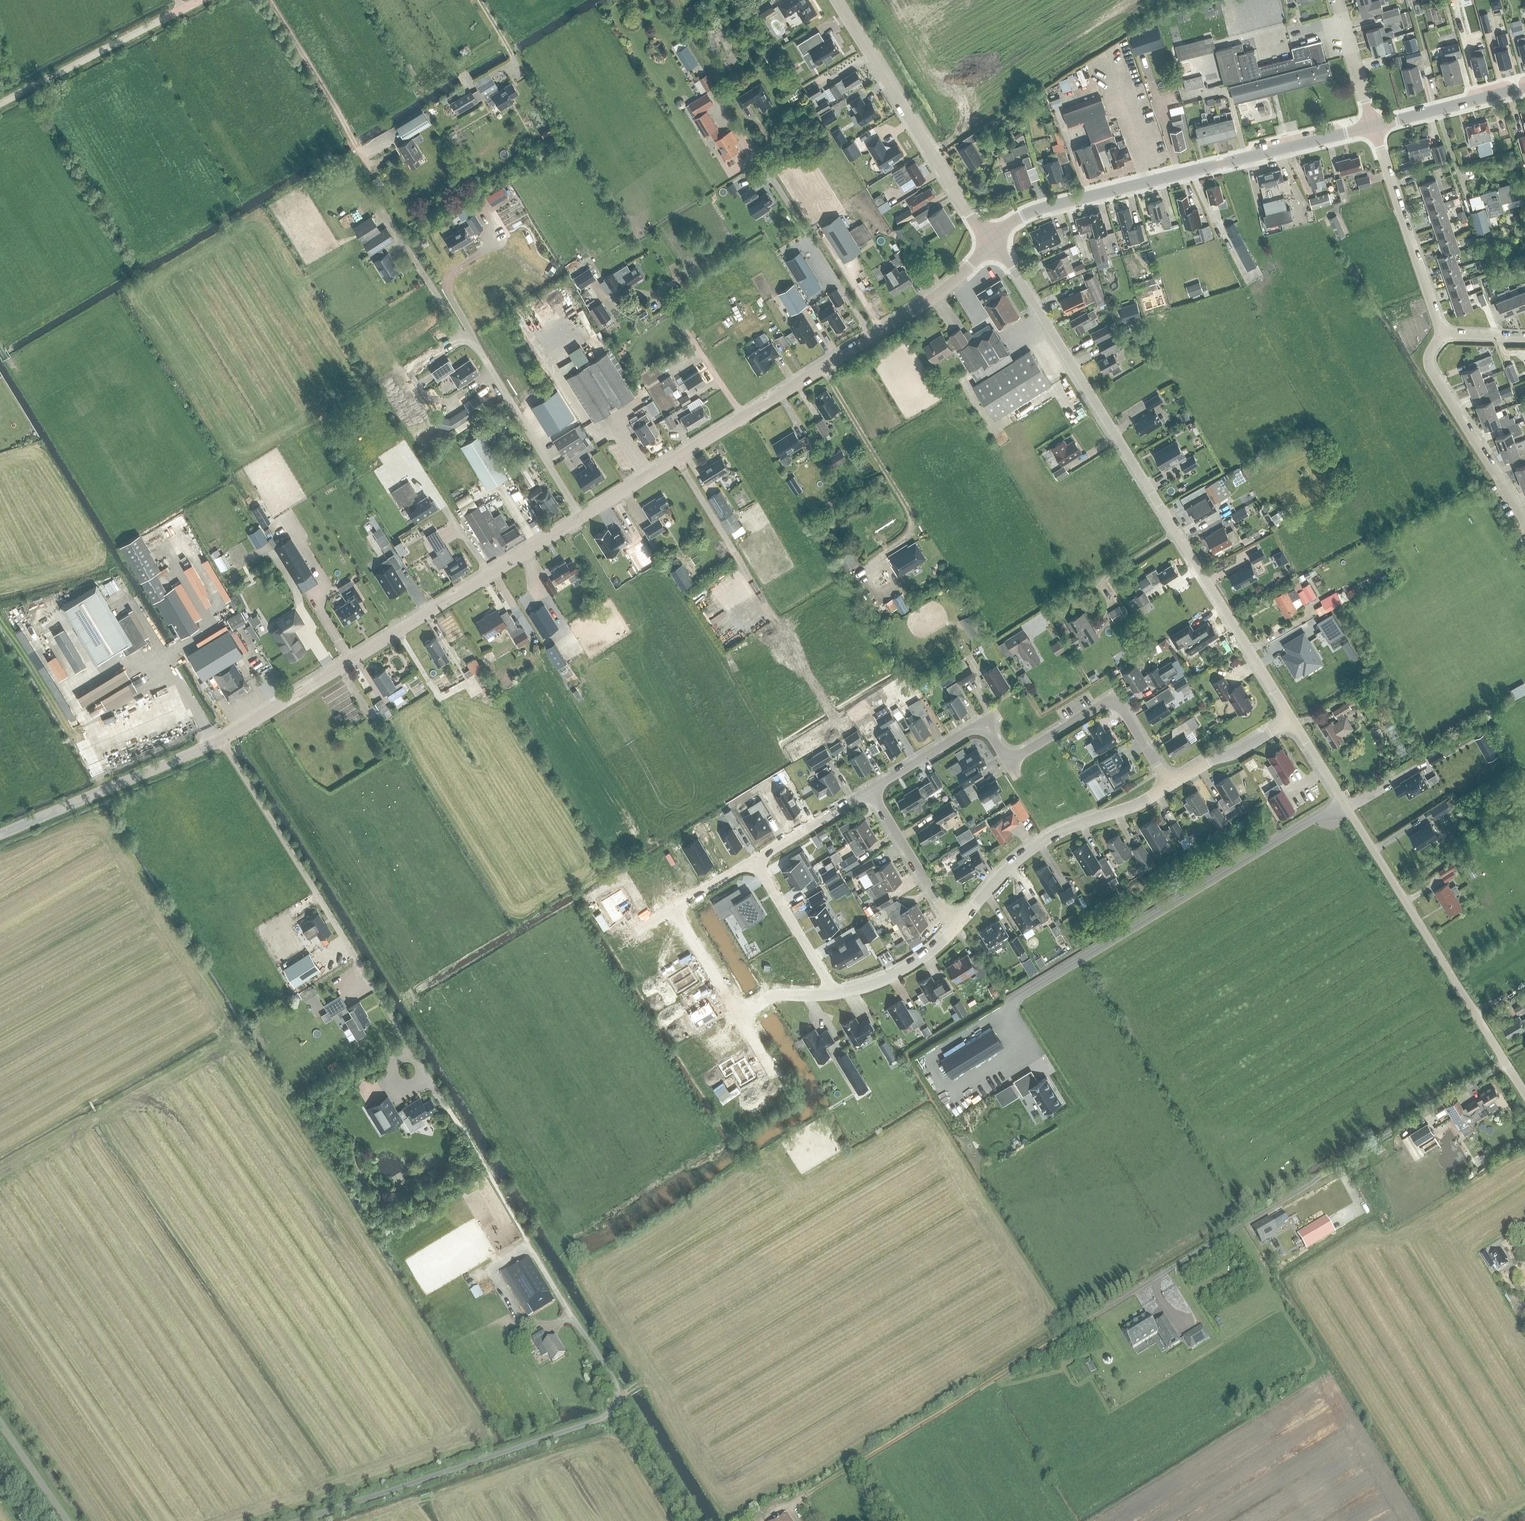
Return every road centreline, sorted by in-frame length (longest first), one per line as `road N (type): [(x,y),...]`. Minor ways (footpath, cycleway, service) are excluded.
road 1 (tertiary): [(0,836),(222,741),(943,291),(991,242)]
road 2 (unclassified): [(1292,720),(991,242)]
road 3 (unclassified): [(1524,1095),(1292,720)]
road 4 (tertiary): [(991,242),(1042,208),(1373,127)]
road 5 (unclassified): [(991,242),(837,0)]
road 6 (unclassified): [(959,924),(1035,846),(1170,787)]
road 7 (unclassified): [(0,106),(199,0)]
road 8 (residential): [(1170,787),(1114,705),(1008,760)]
road 9 (residential): [(1443,334),(1373,127)]
road 10 (residential): [(1524,521),(1433,372),(1432,351),(1443,334)]
road 11 (residential): [(755,860),(679,909),(741,1018)]
road 12 (track): [(615,1381),(701,1520)]
road 13 (residential): [(870,791),(959,924)]
road 14 (tertiary): [(1373,127),(1524,88)]
road 15 (residential): [(827,995),(824,977),(755,860)]
road 16 (unclassified): [(827,995),(890,977),(959,924)]
road 17 (unclassified): [(1170,787),(1292,720)]
road 18 (residential): [(870,791),(755,860)]
road 19 (unclassified): [(1373,127),(1336,0)]
road 20 (residential): [(983,723),(870,791)]

